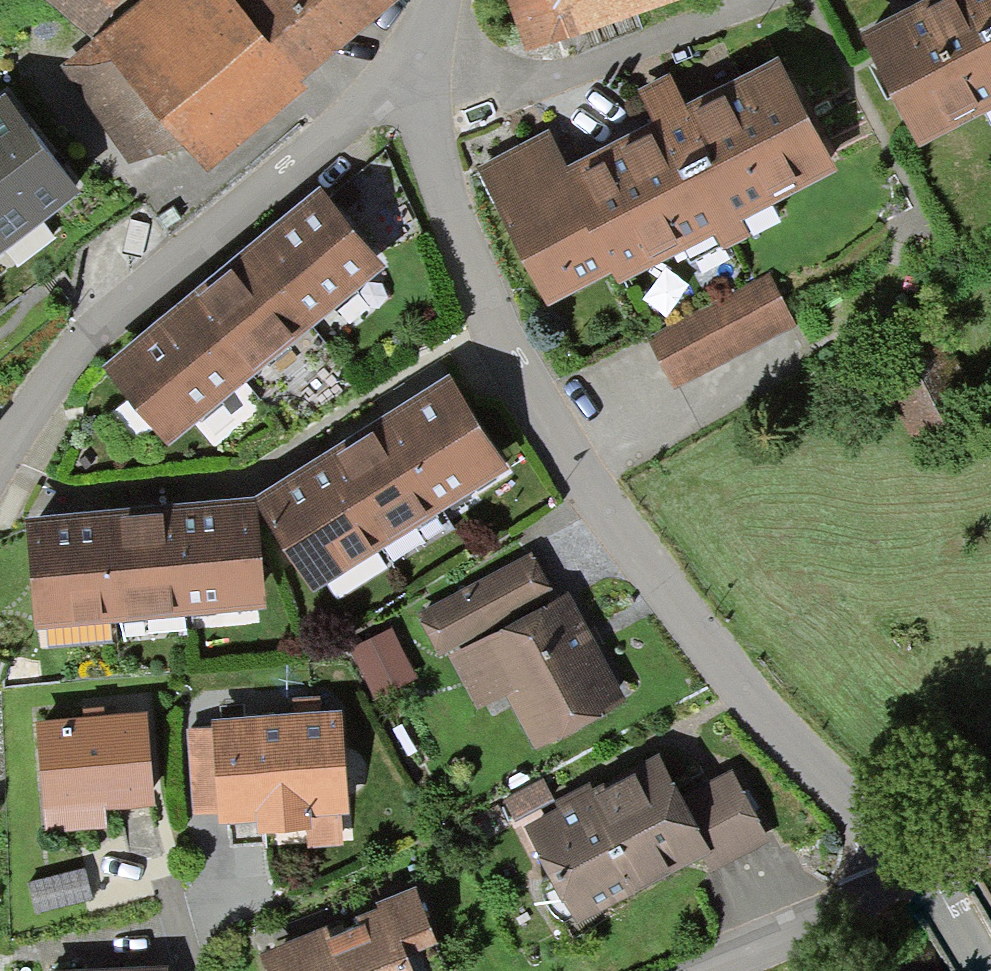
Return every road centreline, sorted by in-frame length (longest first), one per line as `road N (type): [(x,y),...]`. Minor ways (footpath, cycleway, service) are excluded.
road 1 (residential): [(417,86),(459,235),(503,349),(609,514),(749,700),(917,876)]
road 2 (residential): [(417,86),(364,101),(90,324),(0,439)]
road 3 (residential): [(702,970),(917,876)]

